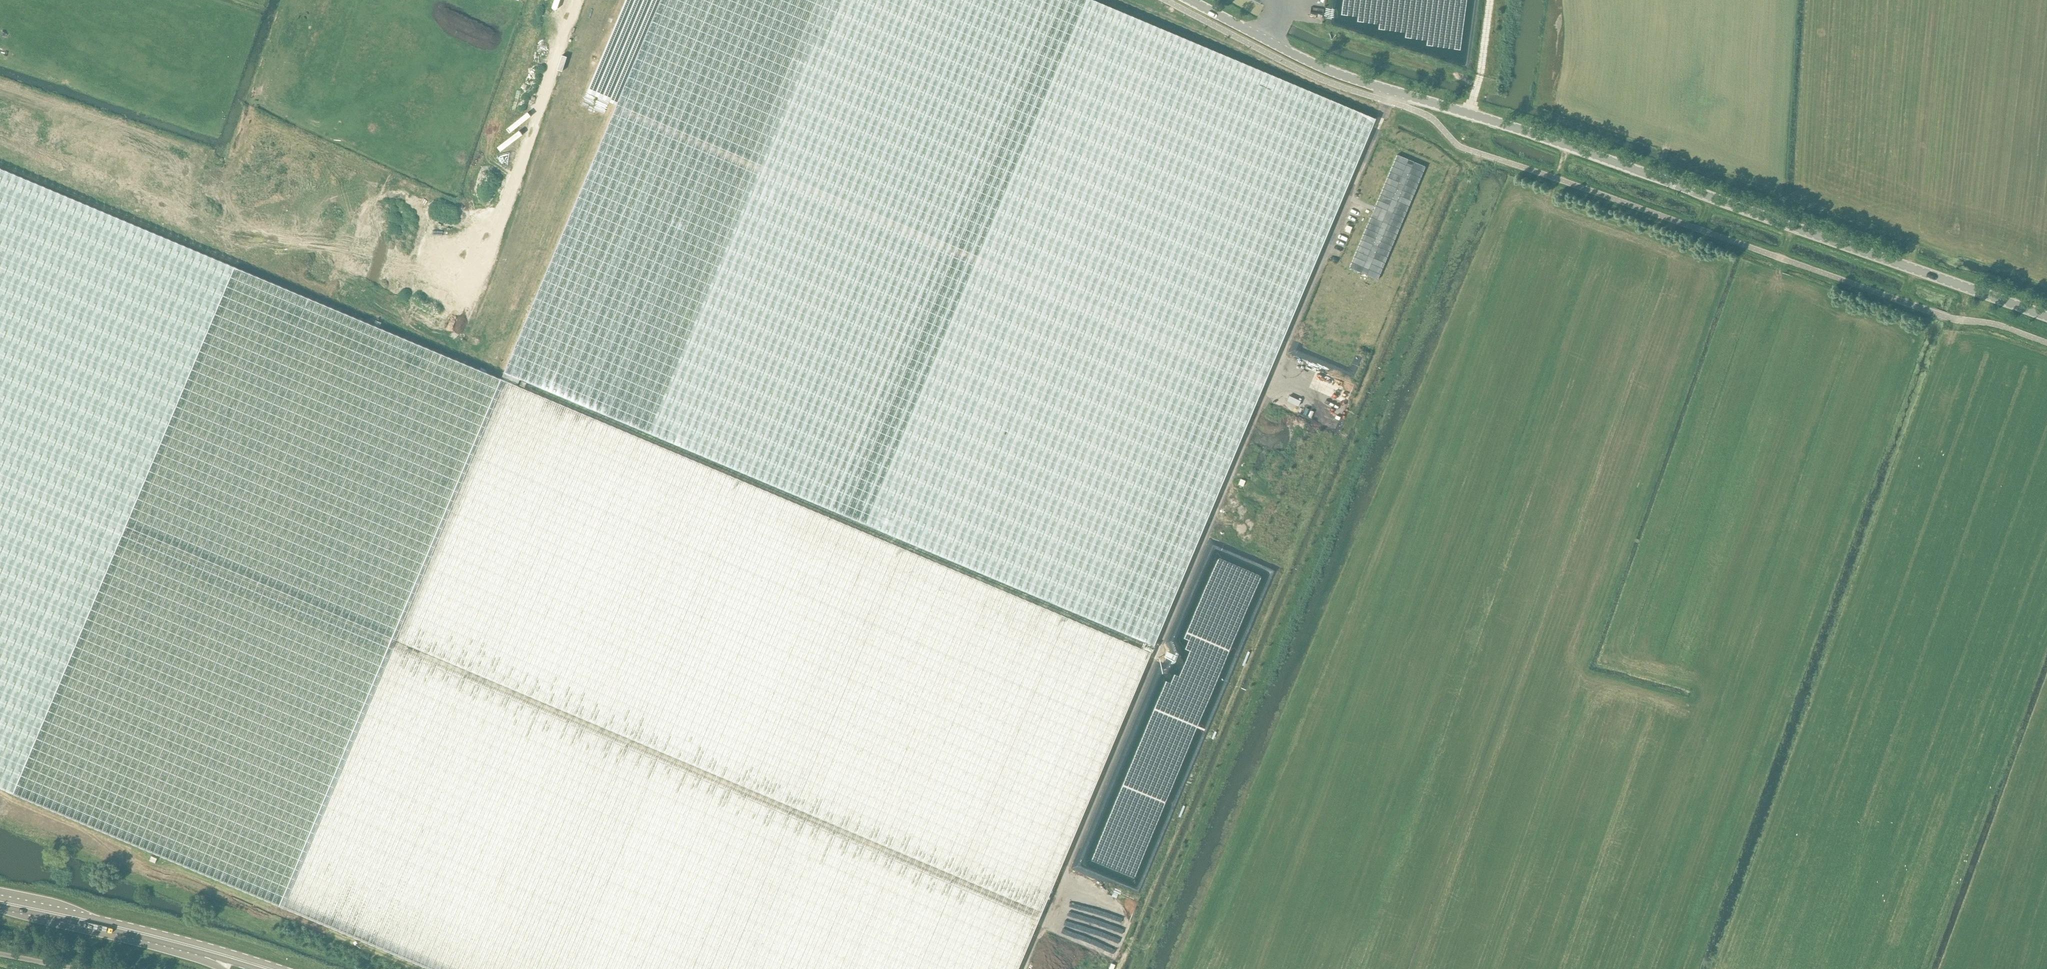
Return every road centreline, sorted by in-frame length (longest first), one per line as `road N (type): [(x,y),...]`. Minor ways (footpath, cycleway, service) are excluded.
road 1 (tertiary): [(2046,317),(1562,142),(1317,68),(1189,0)]
road 2 (primary): [(203,950),(0,903)]

